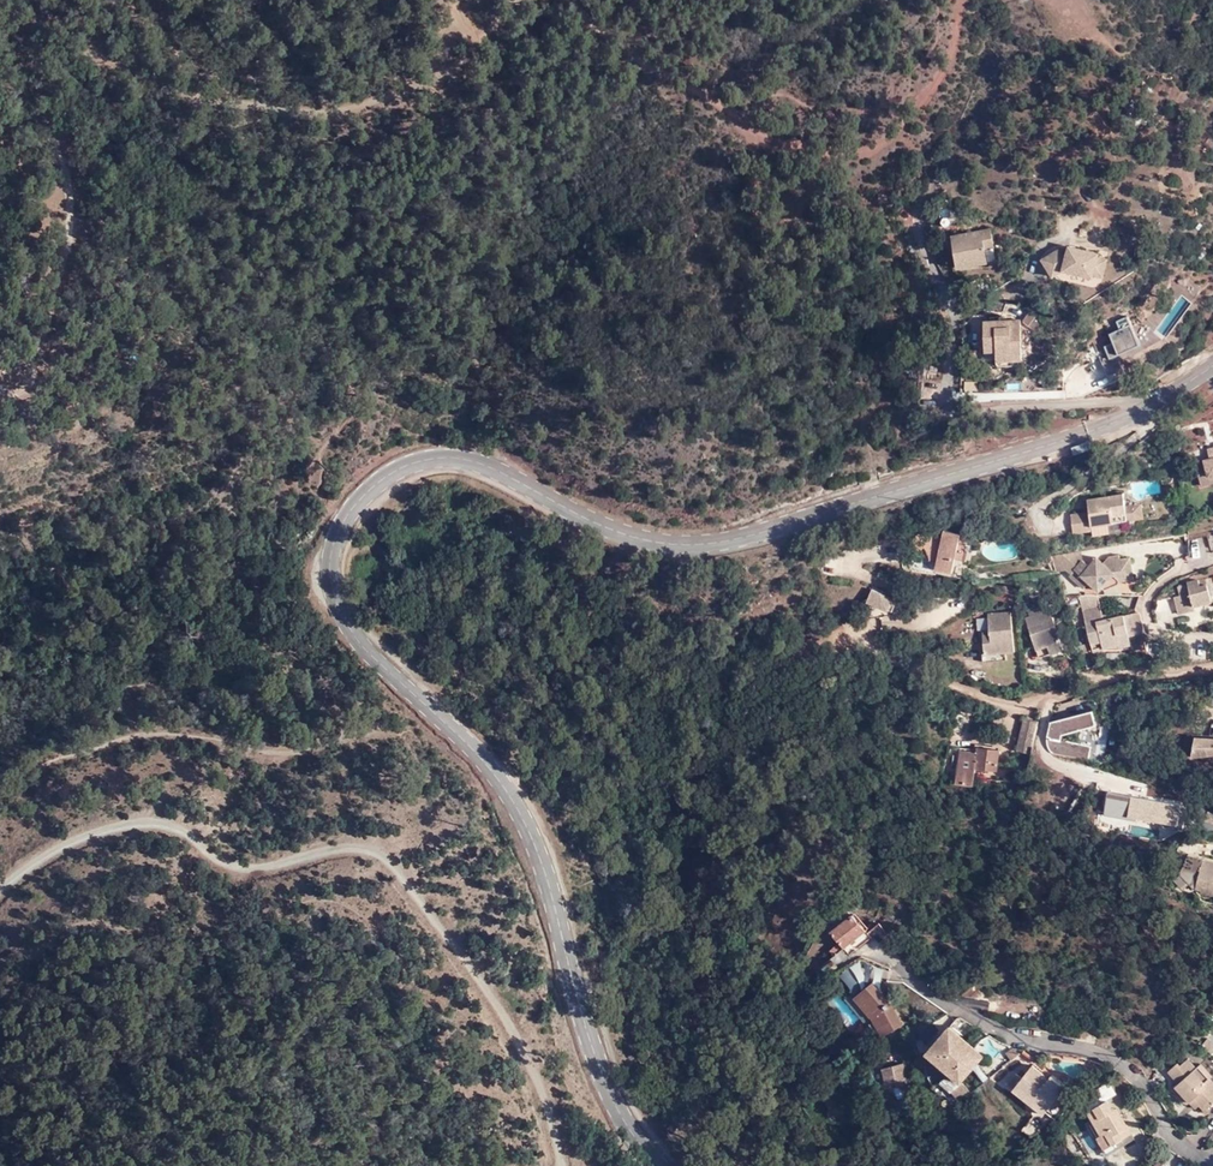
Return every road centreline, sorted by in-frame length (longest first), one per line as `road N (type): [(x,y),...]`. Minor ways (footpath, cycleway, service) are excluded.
road 1 (tertiary): [(662,1165),(605,1078),(526,828),(499,784),(373,649),(337,588),(339,538),(366,492),(420,461),(451,457),(482,463),(603,529),(700,545),(1062,443),(1160,403),(1212,368)]
road 2 (track): [(0,892),(60,849),(131,826),(181,832),(241,872),(370,850),(392,867),(504,1011),(531,1063),(560,1165)]
road 3 (track): [(10,60),(123,60),(200,95),(336,109),(395,96),(443,68),(524,0)]
road 4 (track): [(557,0),(787,147),(872,149),(924,104),(948,66),(964,0)]
road 5 (residential): [(820,640),(849,639),(1032,705),(1131,674),(1212,667)]
road 6 (residential): [(1212,1165),(1188,1151),(1141,1078),(1121,1065),(999,1029),(903,969)]

